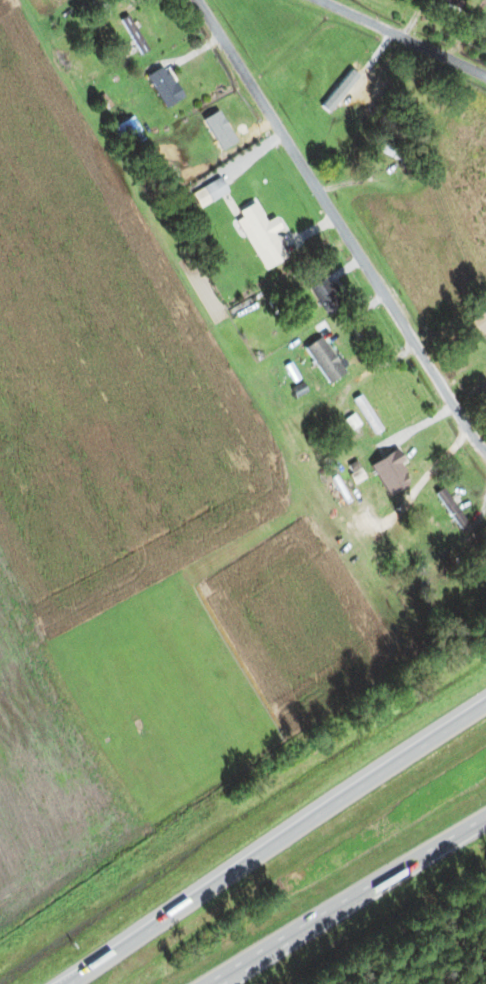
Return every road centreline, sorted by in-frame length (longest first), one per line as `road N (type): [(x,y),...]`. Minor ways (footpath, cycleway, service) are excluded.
road 1 (motorway): [(485,714),(322,818),(114,970)]
road 2 (residential): [(201,0),(485,348)]
road 3 (residential): [(248,0),(485,258)]
road 4 (motorway): [(233,983),(485,831)]

